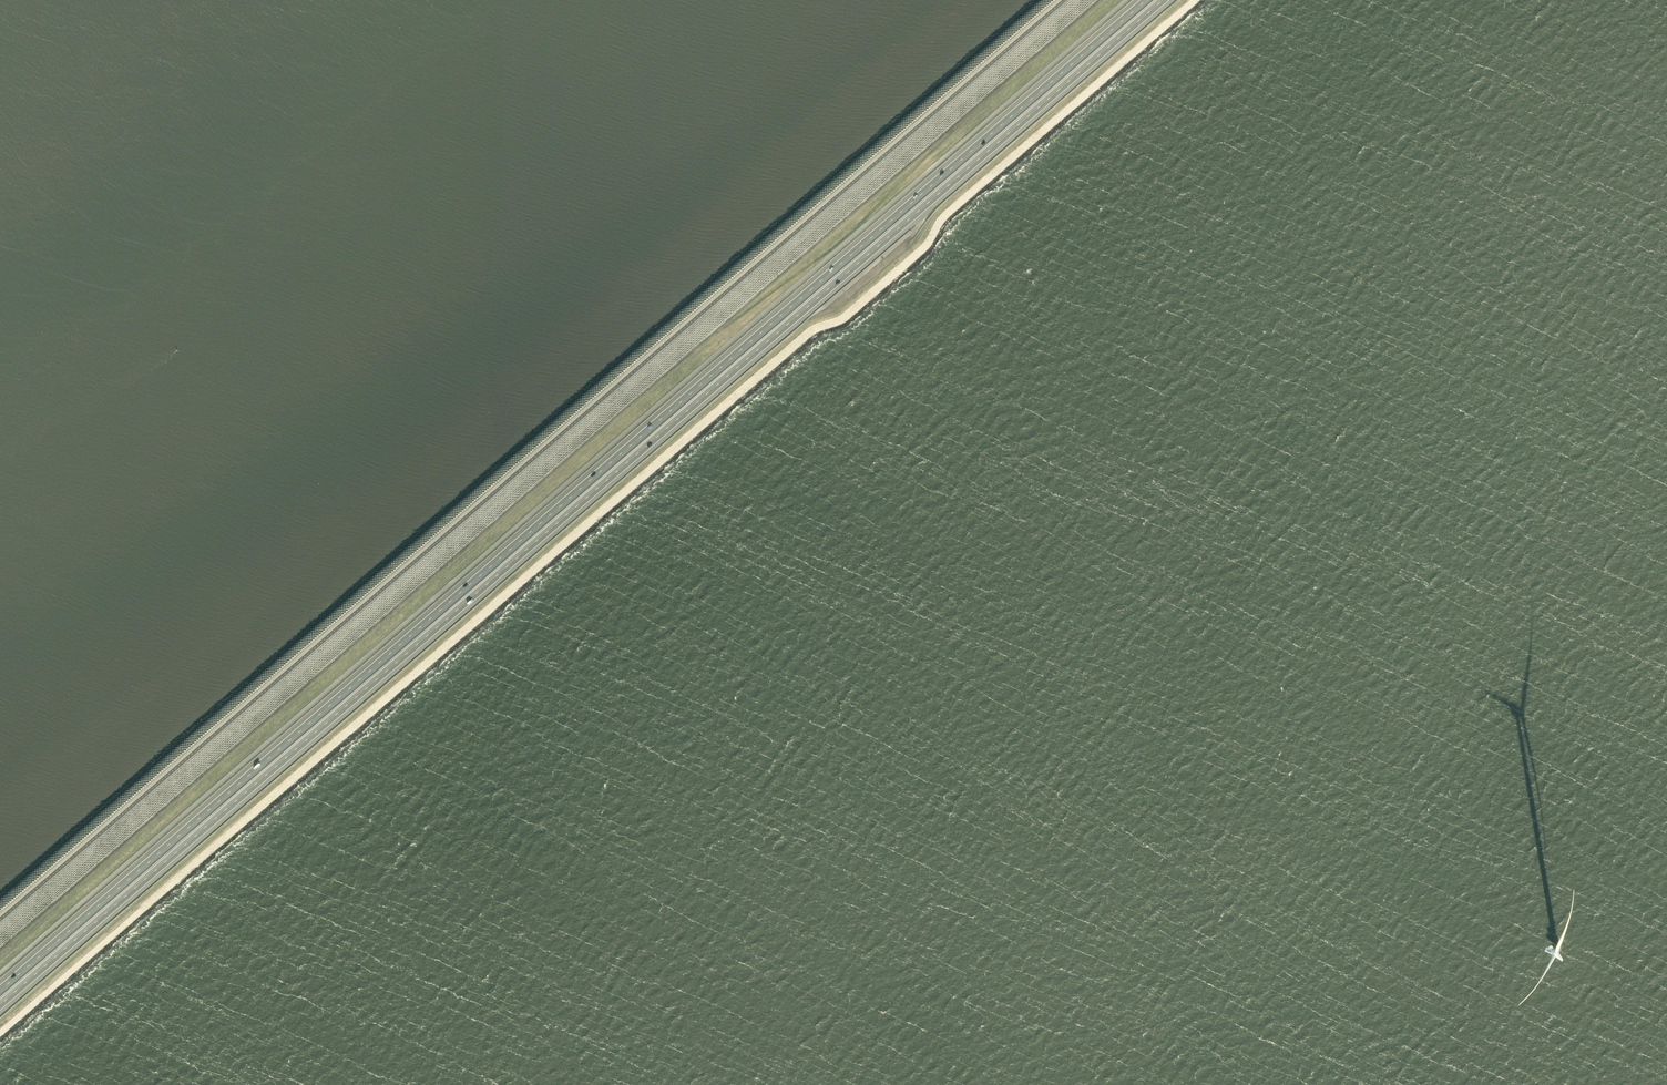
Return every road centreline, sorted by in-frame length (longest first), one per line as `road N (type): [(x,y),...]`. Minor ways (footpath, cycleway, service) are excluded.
road 1 (motorway): [(0,1006),(1164,0)]
road 2 (motorway): [(1145,0),(0,990)]

